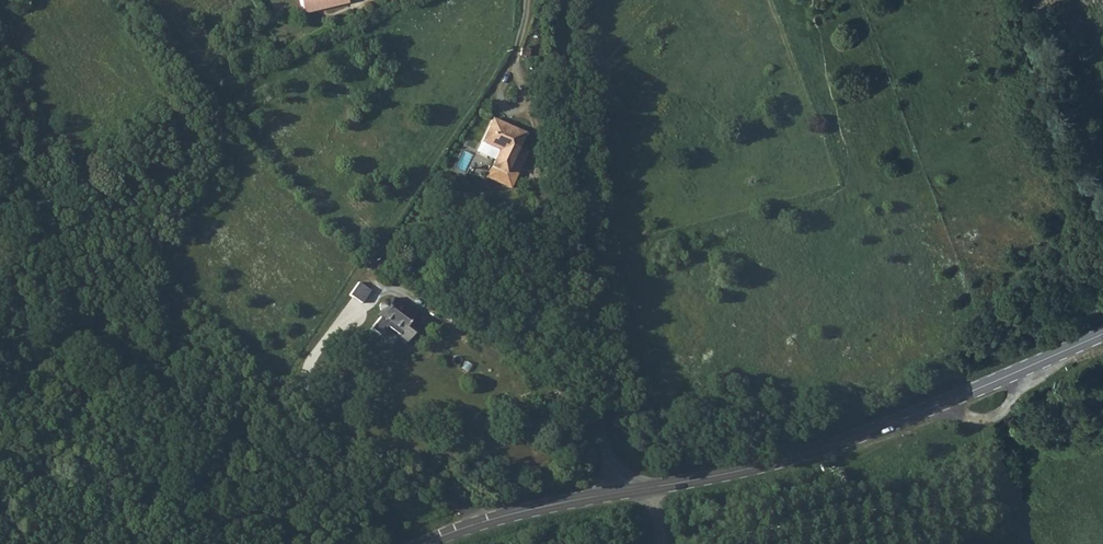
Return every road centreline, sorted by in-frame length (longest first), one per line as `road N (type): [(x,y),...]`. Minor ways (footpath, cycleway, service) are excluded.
road 1 (tertiary): [(619,493),(841,442),(1102,334)]
road 2 (residential): [(619,493),(604,432),(556,0)]
road 3 (tertiary): [(425,543),(477,522),(619,493)]

